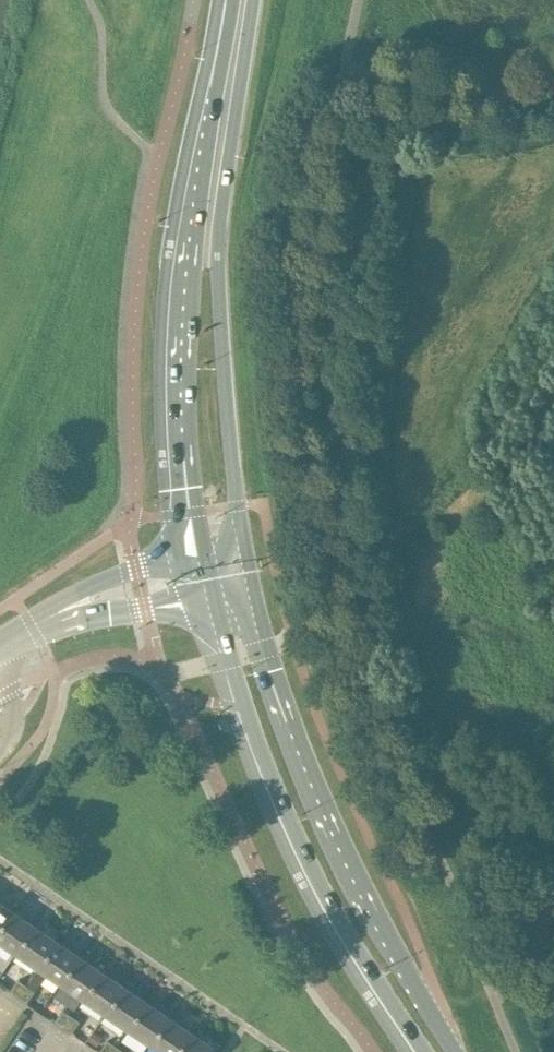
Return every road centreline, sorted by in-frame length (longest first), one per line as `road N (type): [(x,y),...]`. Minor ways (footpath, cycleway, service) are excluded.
road 1 (secondary): [(243,571),(217,294),(221,202),(256,0)]
road 2 (secondary): [(227,0),(182,228),(175,314),(176,424),(199,566)]
road 3 (secondary): [(451,1051),(366,913),(286,729),(243,571)]
road 4 (secondary): [(207,593),(276,809),(319,901),(414,1051)]
road 5 (unclassified): [(199,566),(139,572),(90,588),(0,643)]
road 6 (unclassified): [(0,652),(74,619),(207,593)]

